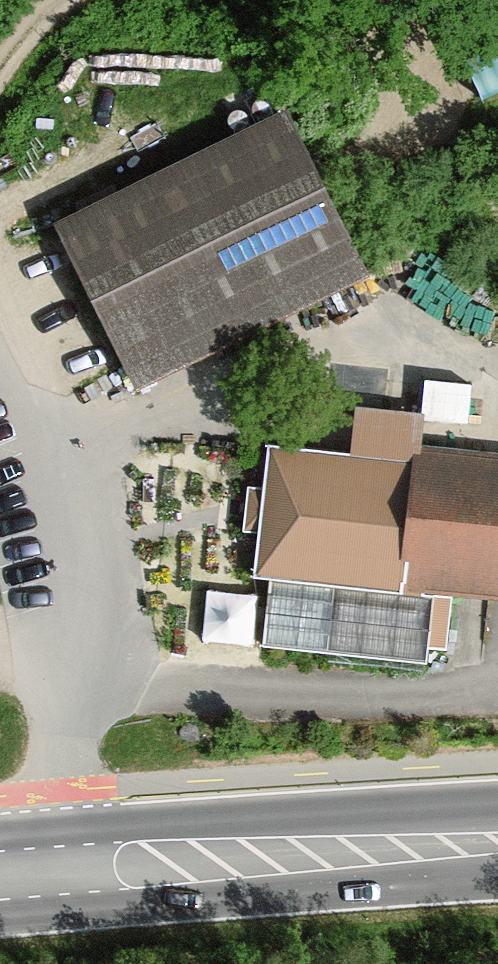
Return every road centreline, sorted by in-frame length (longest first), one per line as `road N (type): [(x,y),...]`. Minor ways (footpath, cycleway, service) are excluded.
road 1 (secondary): [(0,874),(497,842)]
road 2 (track): [(497,413),(409,373),(353,365),(279,372),(166,418),(95,462)]
road 3 (track): [(94,669),(108,565),(95,462),(39,321),(0,273)]
road 4 (track): [(387,0),(421,99),(420,125),(406,147),(337,176)]

